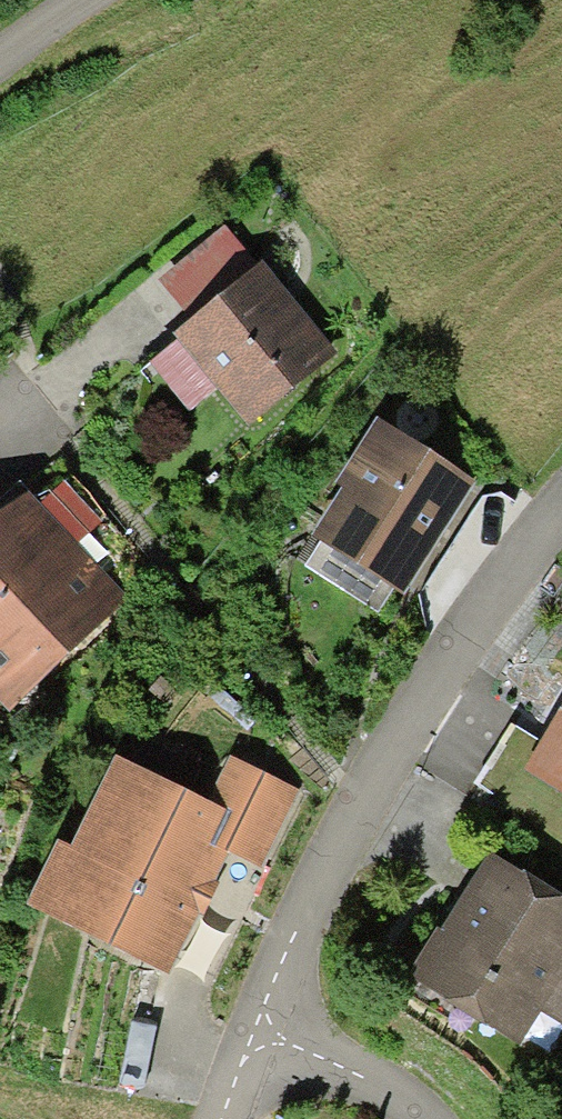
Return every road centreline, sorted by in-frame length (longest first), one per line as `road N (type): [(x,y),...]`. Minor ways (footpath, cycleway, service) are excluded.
road 1 (residential): [(561,476),(408,702),(239,1036)]
road 2 (residential): [(239,1036),(378,1081),(419,1118)]

